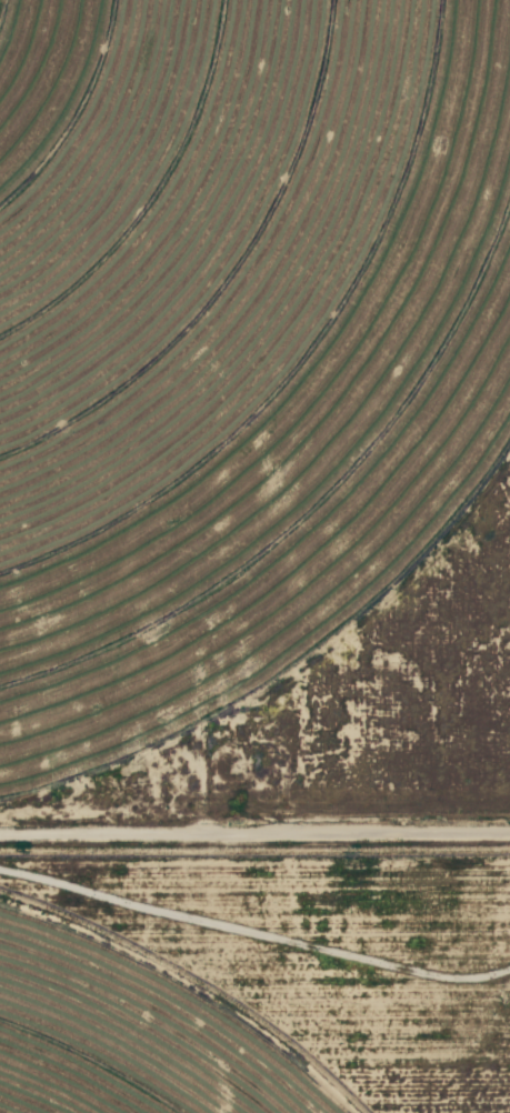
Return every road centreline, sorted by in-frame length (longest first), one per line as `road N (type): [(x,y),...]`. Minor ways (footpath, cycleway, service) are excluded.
road 1 (track): [(0,812),(203,812),(509,828)]

